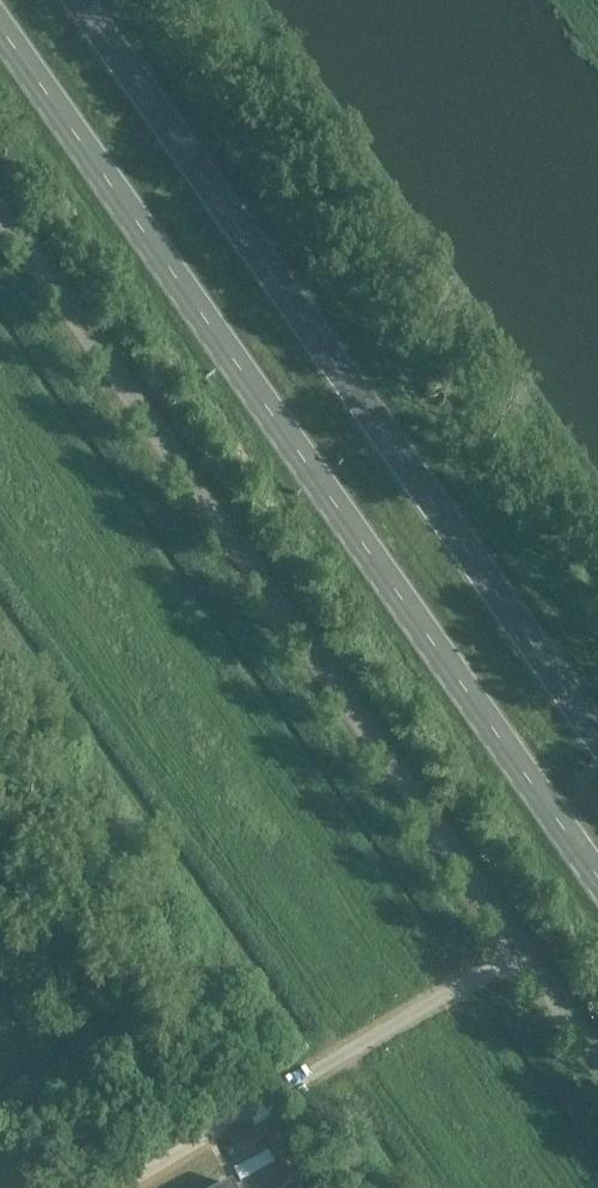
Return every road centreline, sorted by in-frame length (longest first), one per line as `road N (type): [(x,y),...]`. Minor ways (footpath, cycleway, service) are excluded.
road 1 (trunk): [(0,26),(597,886)]
road 2 (unclassified): [(522,950),(0,210)]
road 3 (trunk): [(597,734),(80,0)]
road 4 (unclassified): [(119,1187),(522,950)]
road 5 (unclassified): [(597,1057),(522,950)]

